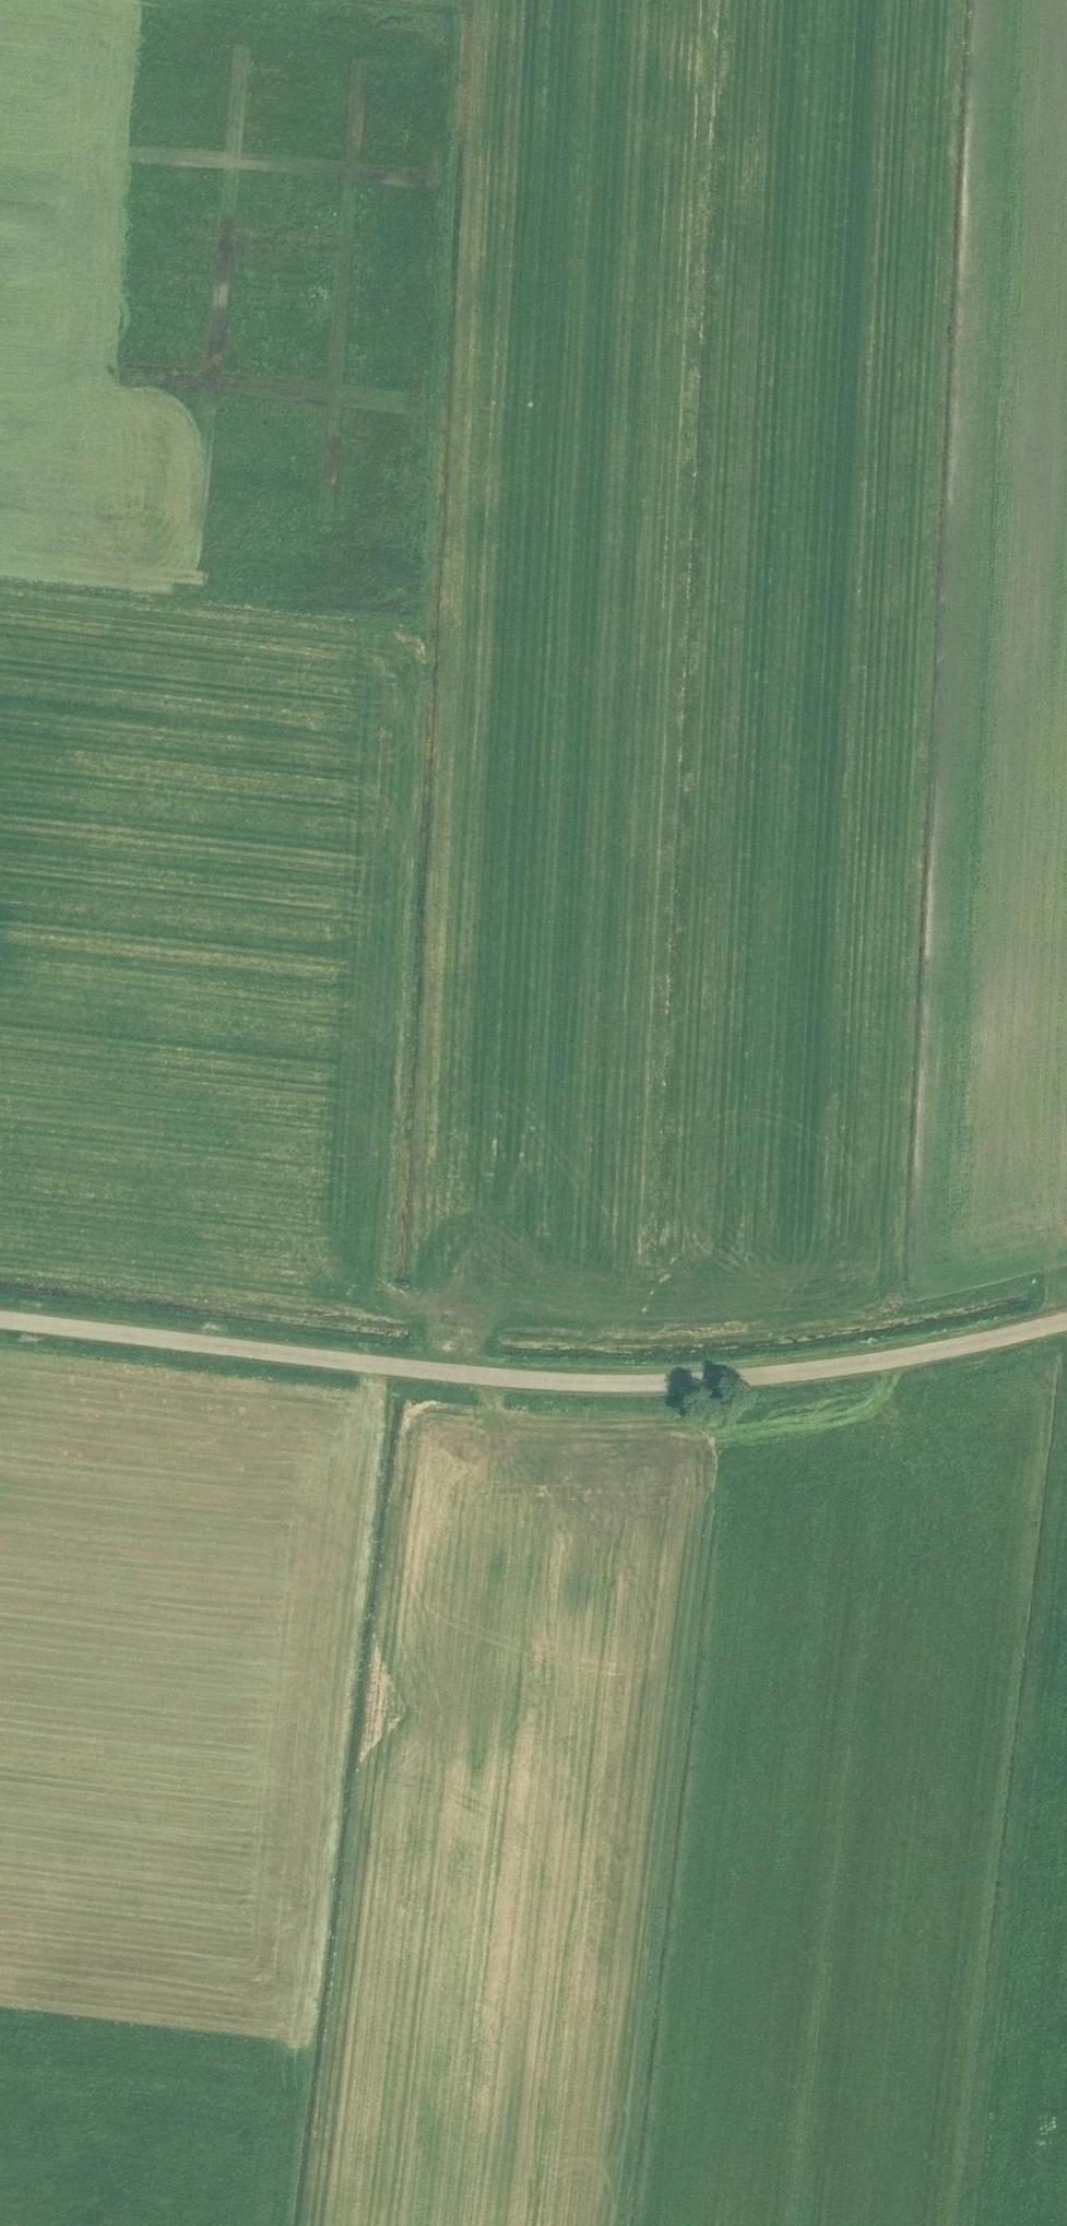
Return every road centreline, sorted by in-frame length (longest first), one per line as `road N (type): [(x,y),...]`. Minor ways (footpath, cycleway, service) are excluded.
road 1 (unclassified): [(0,1320),(551,1382),(692,1385),(844,1367),(1066,1321)]

